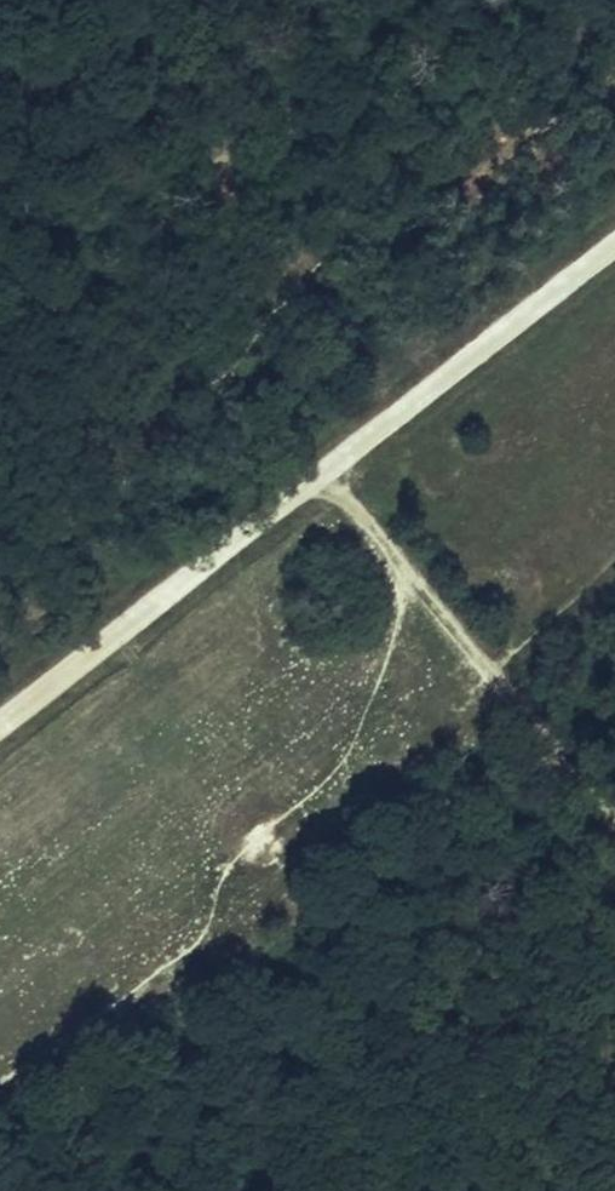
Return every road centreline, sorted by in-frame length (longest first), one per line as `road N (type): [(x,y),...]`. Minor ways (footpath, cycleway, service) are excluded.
road 1 (track): [(614,240),(0,718)]
road 2 (track): [(0,1138),(529,710)]
road 3 (track): [(529,710),(321,469)]
road 4 (track): [(614,814),(529,710)]

